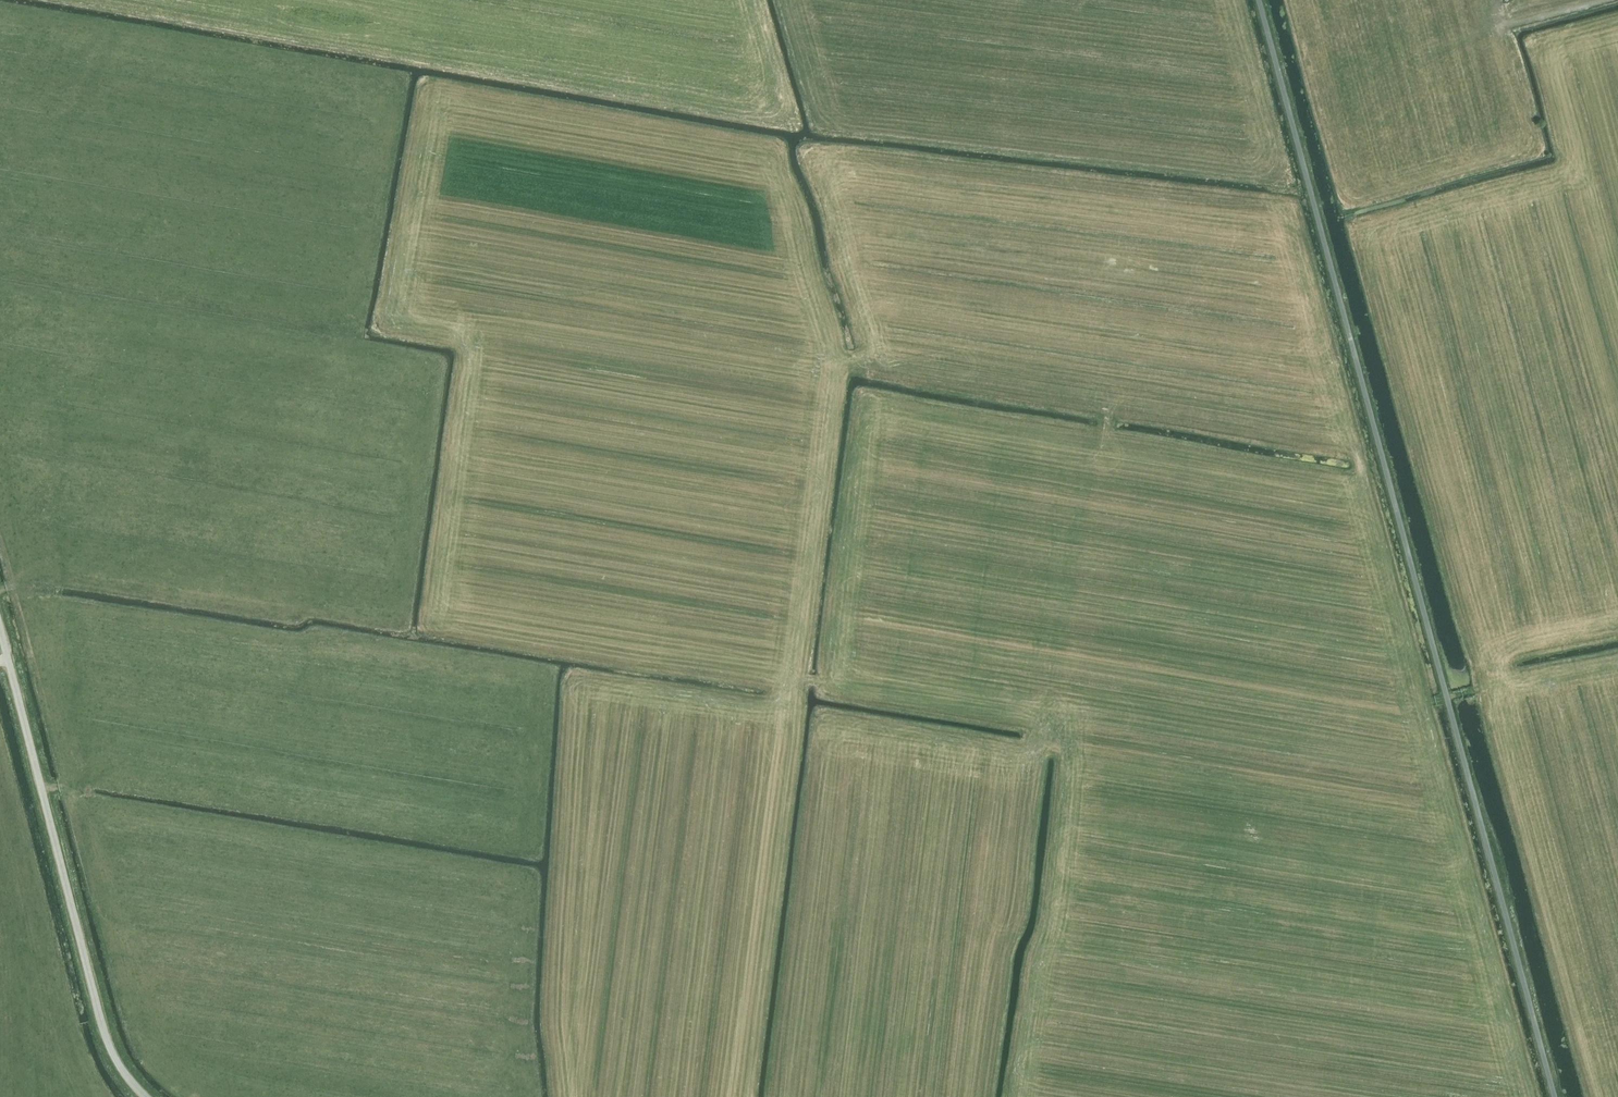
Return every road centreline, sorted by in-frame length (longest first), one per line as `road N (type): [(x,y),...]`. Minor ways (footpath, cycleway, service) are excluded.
road 1 (unclassified): [(145,1096),(102,1024),(0,630)]

